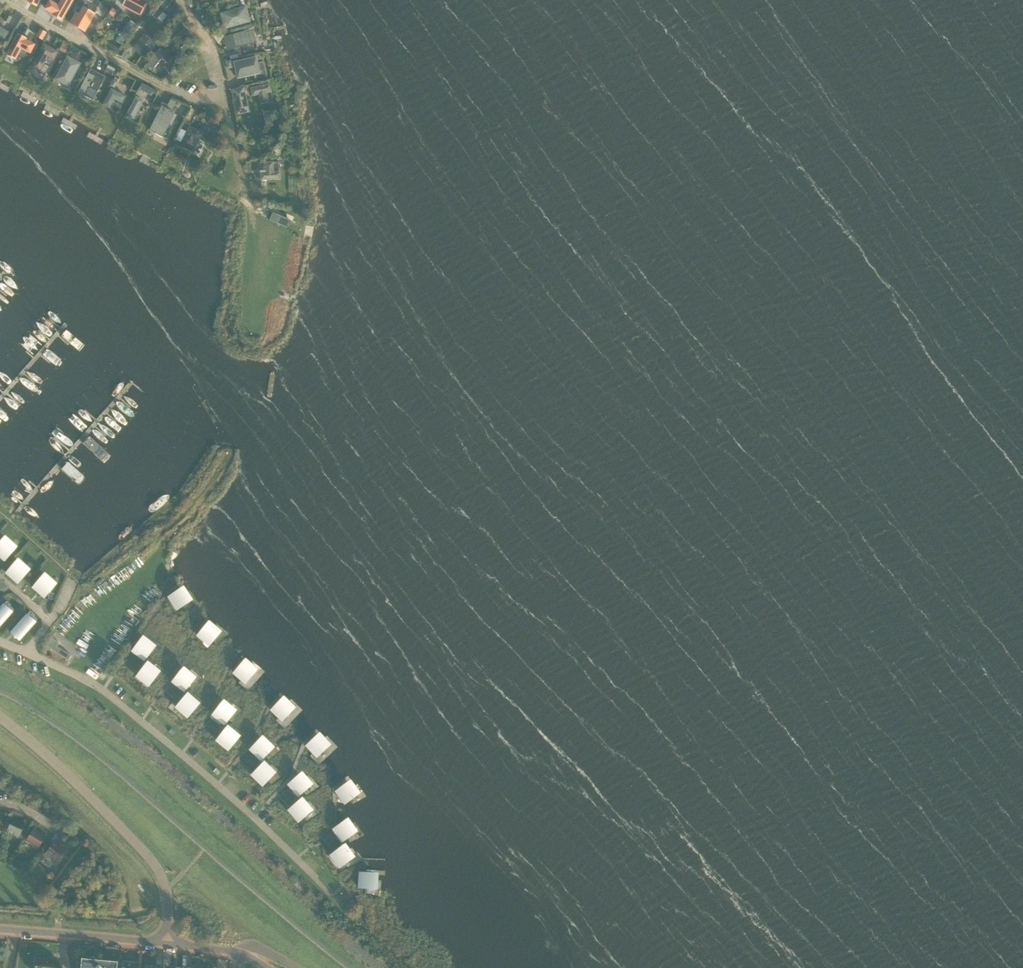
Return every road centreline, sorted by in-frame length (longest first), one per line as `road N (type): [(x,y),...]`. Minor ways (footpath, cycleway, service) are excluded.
road 1 (unclassified): [(167,944),(166,891),(151,860),(0,718)]
road 2 (unclassified): [(167,944),(16,931)]

